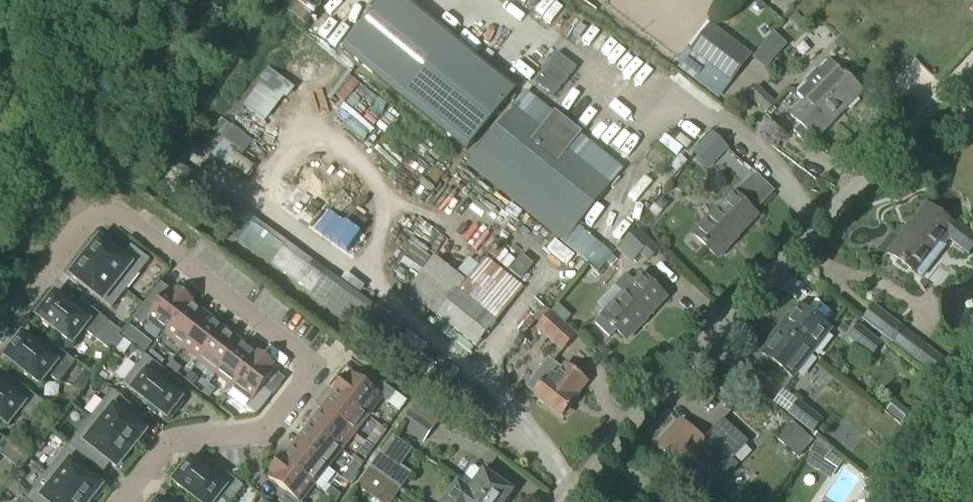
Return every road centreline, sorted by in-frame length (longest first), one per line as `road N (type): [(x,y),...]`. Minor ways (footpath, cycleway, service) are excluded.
road 1 (residential): [(123,501),(172,444),(268,432),(305,384),(307,361),(119,212),(84,222),(0,327)]
road 2 (residential): [(565,501),(972,54)]

